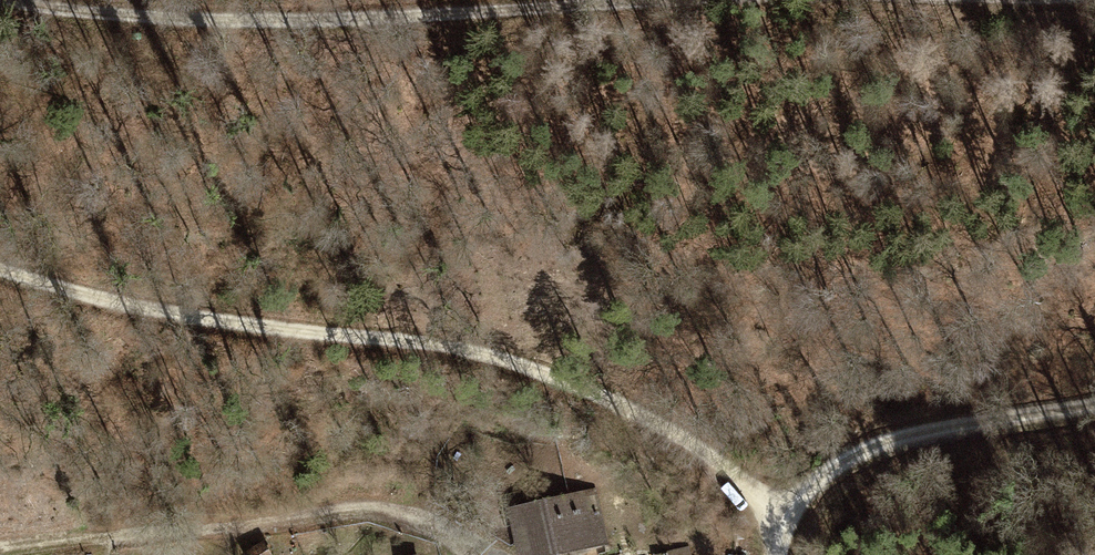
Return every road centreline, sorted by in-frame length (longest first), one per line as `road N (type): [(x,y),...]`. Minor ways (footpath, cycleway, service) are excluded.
road 1 (track): [(786,511),(635,398),(461,349),(133,310),(0,269)]
road 2 (track): [(0,10),(21,19),(238,34),(484,10),(754,0)]
road 3 (track): [(462,536),(402,510),(335,511),(79,554)]
road 4 (track): [(786,511),(841,465),(902,432),(1094,400)]
road 5 (track): [(892,0),(1045,0)]

